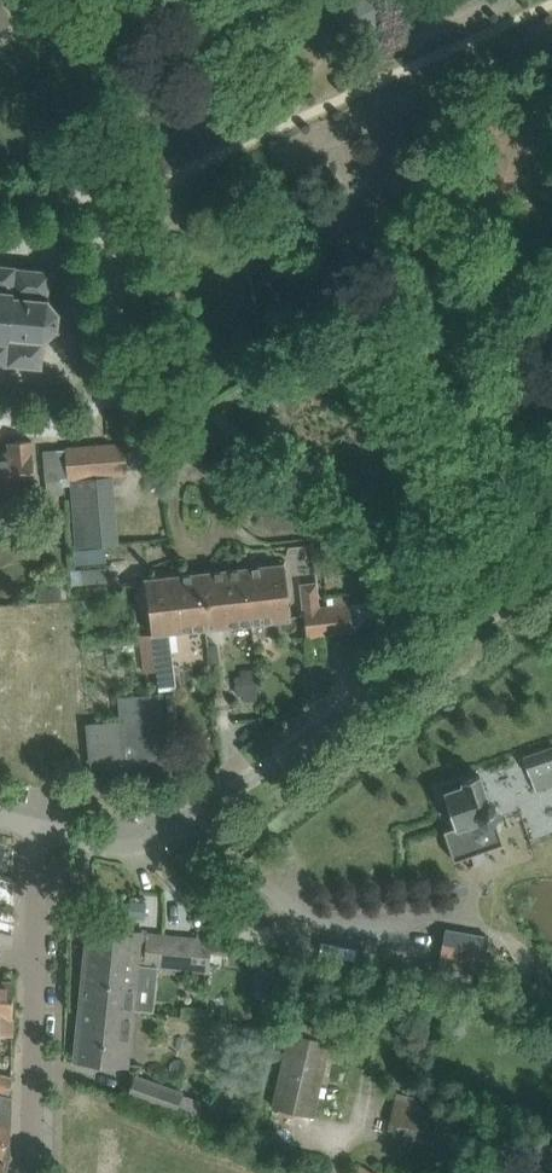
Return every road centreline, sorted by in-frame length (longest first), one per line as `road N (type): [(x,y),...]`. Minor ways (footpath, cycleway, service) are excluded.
road 1 (unclassified): [(33,827),(124,849),(166,832),(406,674),(551,561)]
road 2 (residential): [(30,1172),(34,960)]
road 3 (residential): [(34,960),(33,827)]

